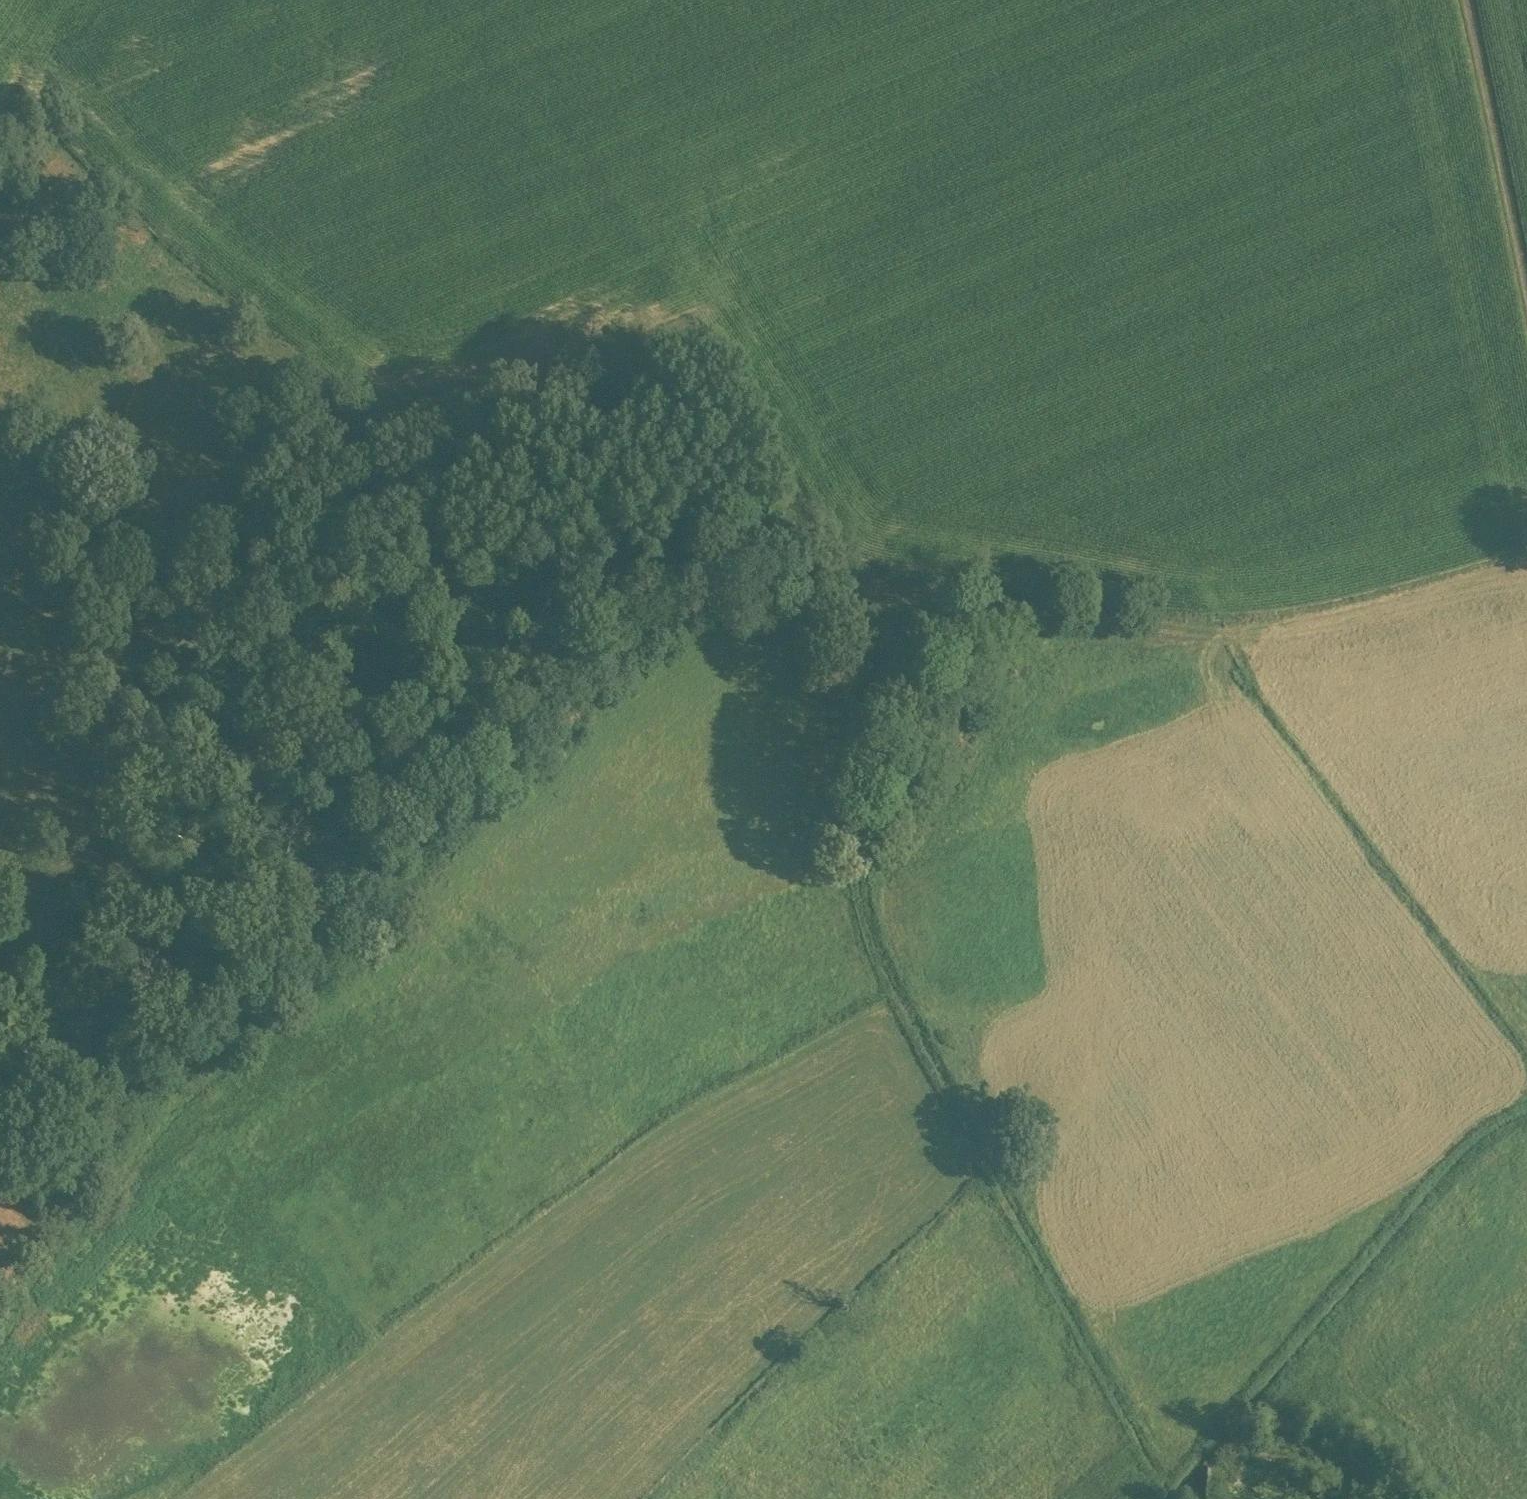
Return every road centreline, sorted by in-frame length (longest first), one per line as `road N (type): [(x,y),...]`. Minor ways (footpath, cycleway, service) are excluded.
road 1 (track): [(1465,0),(1526,294)]

